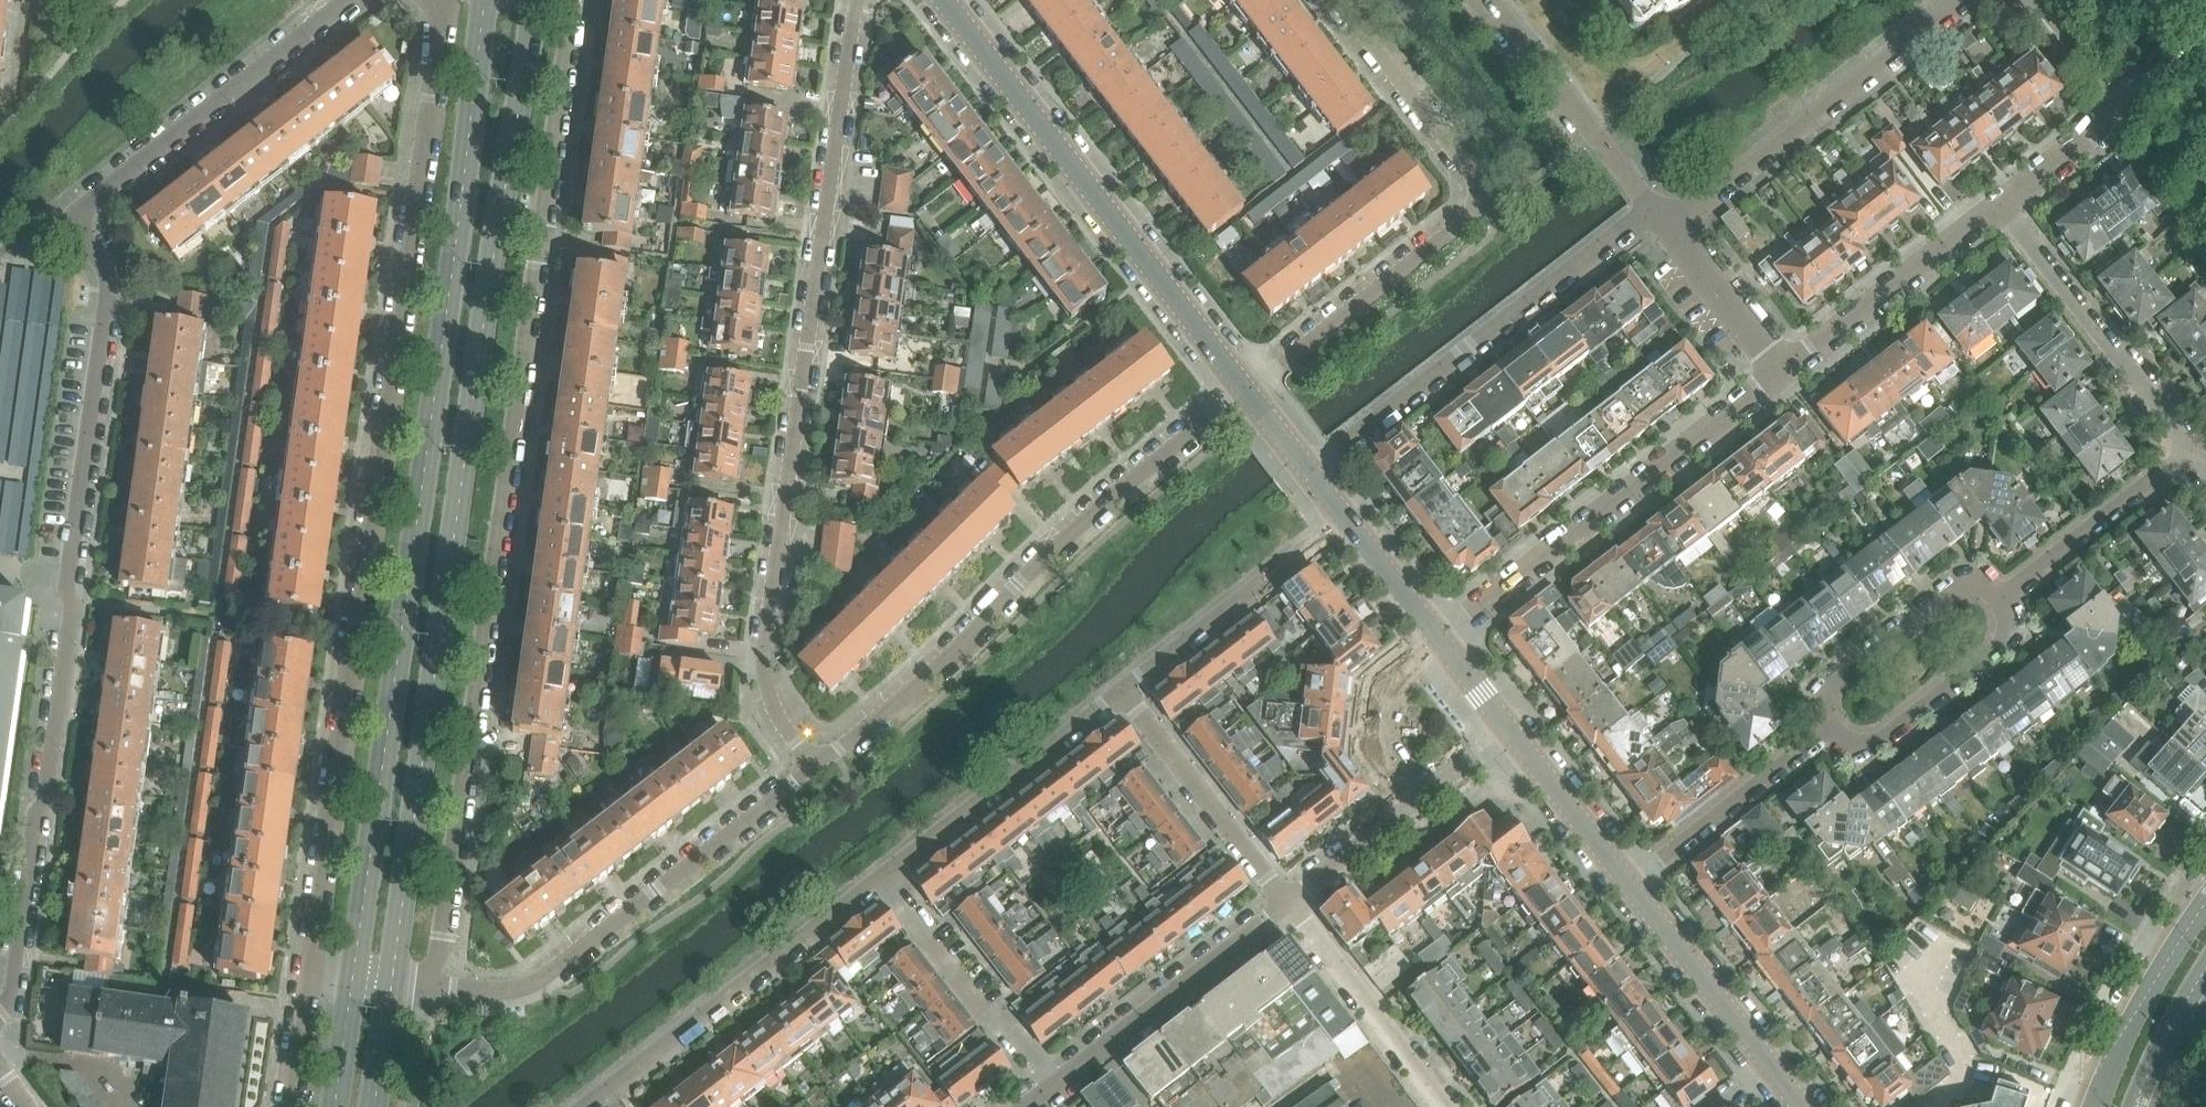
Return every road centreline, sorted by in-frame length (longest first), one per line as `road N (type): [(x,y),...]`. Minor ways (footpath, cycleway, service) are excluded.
road 1 (residential): [(0,1006),(11,997),(45,796),(109,280),(76,221),(351,0)]
road 2 (residential): [(426,986),(443,937),(576,0)]
road 3 (secondary): [(392,982),(538,0)]
road 4 (secondary): [(484,0),(352,977)]
road 5 (residential): [(446,0),(312,972)]
road 6 (residential): [(857,0),(763,645),(769,698),(808,762)]
road 7 (residential): [(1247,393),(1106,501),(925,682),(843,748),(808,762)]
road 8 (residential): [(1337,0),(1474,176),(1482,209),(1247,393)]
road 9 (tertiary): [(1247,393),(941,0)]
road 10 (residential): [(808,762),(790,789),(541,980),(511,992),(426,986)]
road 11 (residential): [(1438,638),(1782,374)]
road 12 (residential): [(1311,475),(1653,210)]
road 13 (residential): [(1672,226),(1962,0)]
road 14 (residential): [(875,884),(586,1106)]
road 15 (residential): [(875,884),(1123,694)]
road 16 (residential): [(2000,206),(2192,451)]
road 17 (residential): [(1055,1085),(1287,905)]
road 18 (residential): [(1123,694),(1345,520)]
road 19 (tertiary): [(1800,1106),(1628,885)]
road 20 (residential): [(1782,374),(2000,206)]
road 21 (residential): [(875,884),(979,1017),(1013,1030),(1055,1085)]
road 22 (residential): [(1653,210),(1487,0)]
road 23 (residential): [(1123,694),(1287,905)]
road 24 (residential): [(1819,738),(1878,745),(2001,647),(2000,599)]
road 25 (residential): [(1819,738),(1831,680),(1951,588),(1975,584),(2000,599)]
road 26 (residential): [(2000,206),(2205,46)]
road 27 (residential): [(1287,905),(1446,1106)]
road 28 (residential): [(2000,599),(2192,451)]
road 29 (residential): [(1628,885),(1819,738)]
road 30 (tertiary): [(2205,905),(2175,947),(2094,1106)]
road 31 (tertiary): [(1628,885),(1509,731)]
road 32 (residential): [(1450,653),(1392,699),(1386,748),(1423,797)]
road 33 (residential): [(1782,374),(1672,226)]
road 34 (residential): [(1287,905),(1423,797)]
road 35 (tertiary): [(2134,1106),(2205,972)]
road 36 (tertiary): [(1438,638),(1345,520)]
road 37 (residential): [(312,972),(289,1106)]
road 38 (secondary): [(352,977),(334,1106)]
road 39 (secondary): [(374,1106),(392,982)]

